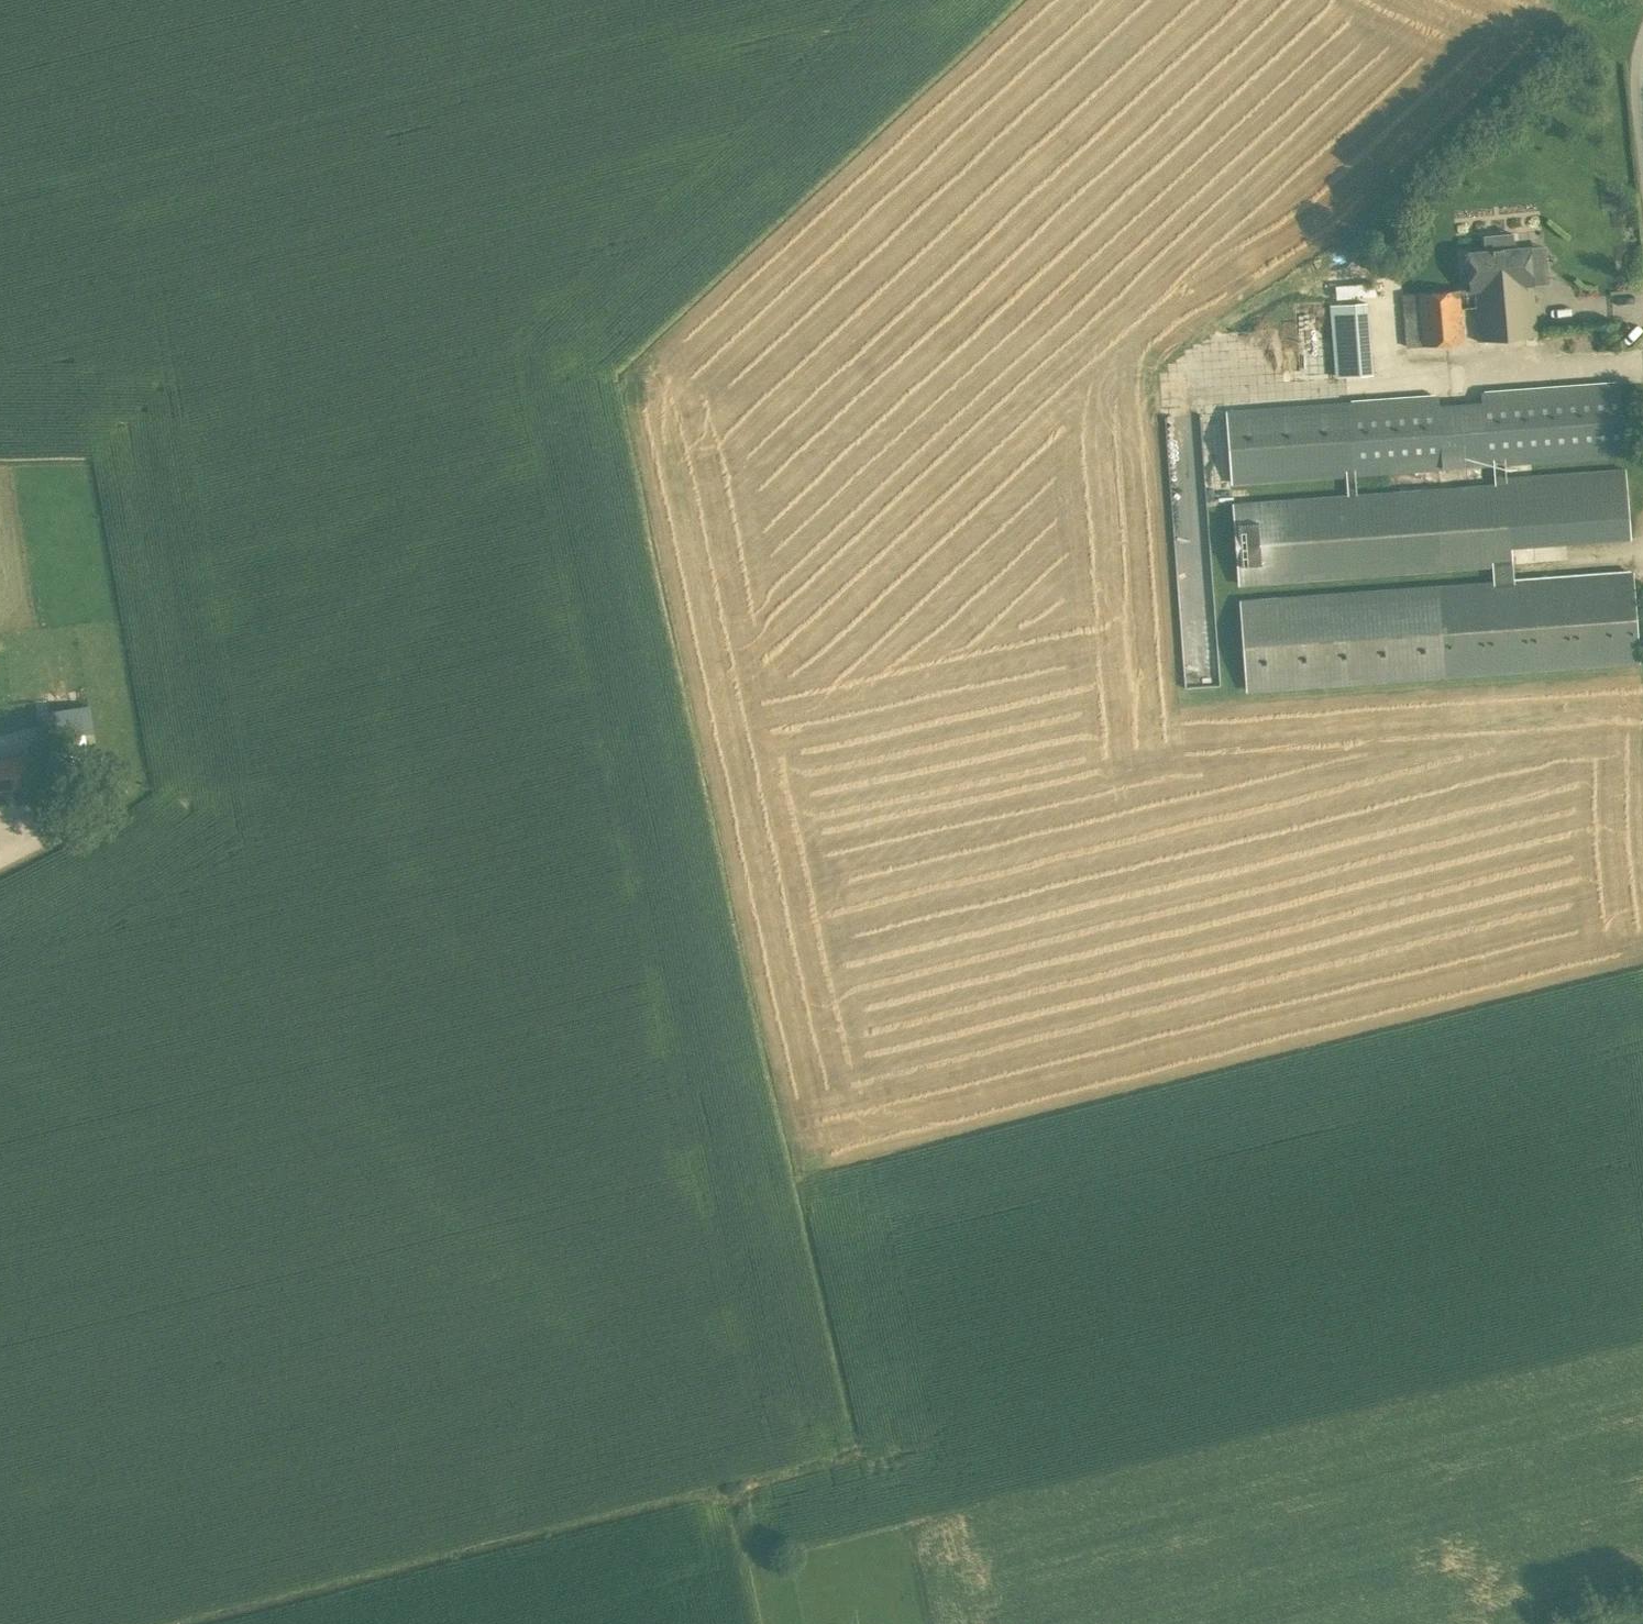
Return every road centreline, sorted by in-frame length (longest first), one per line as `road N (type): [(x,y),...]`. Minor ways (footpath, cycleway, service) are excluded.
road 1 (unclassified): [(1642,208),(1633,111),(1642,39)]

